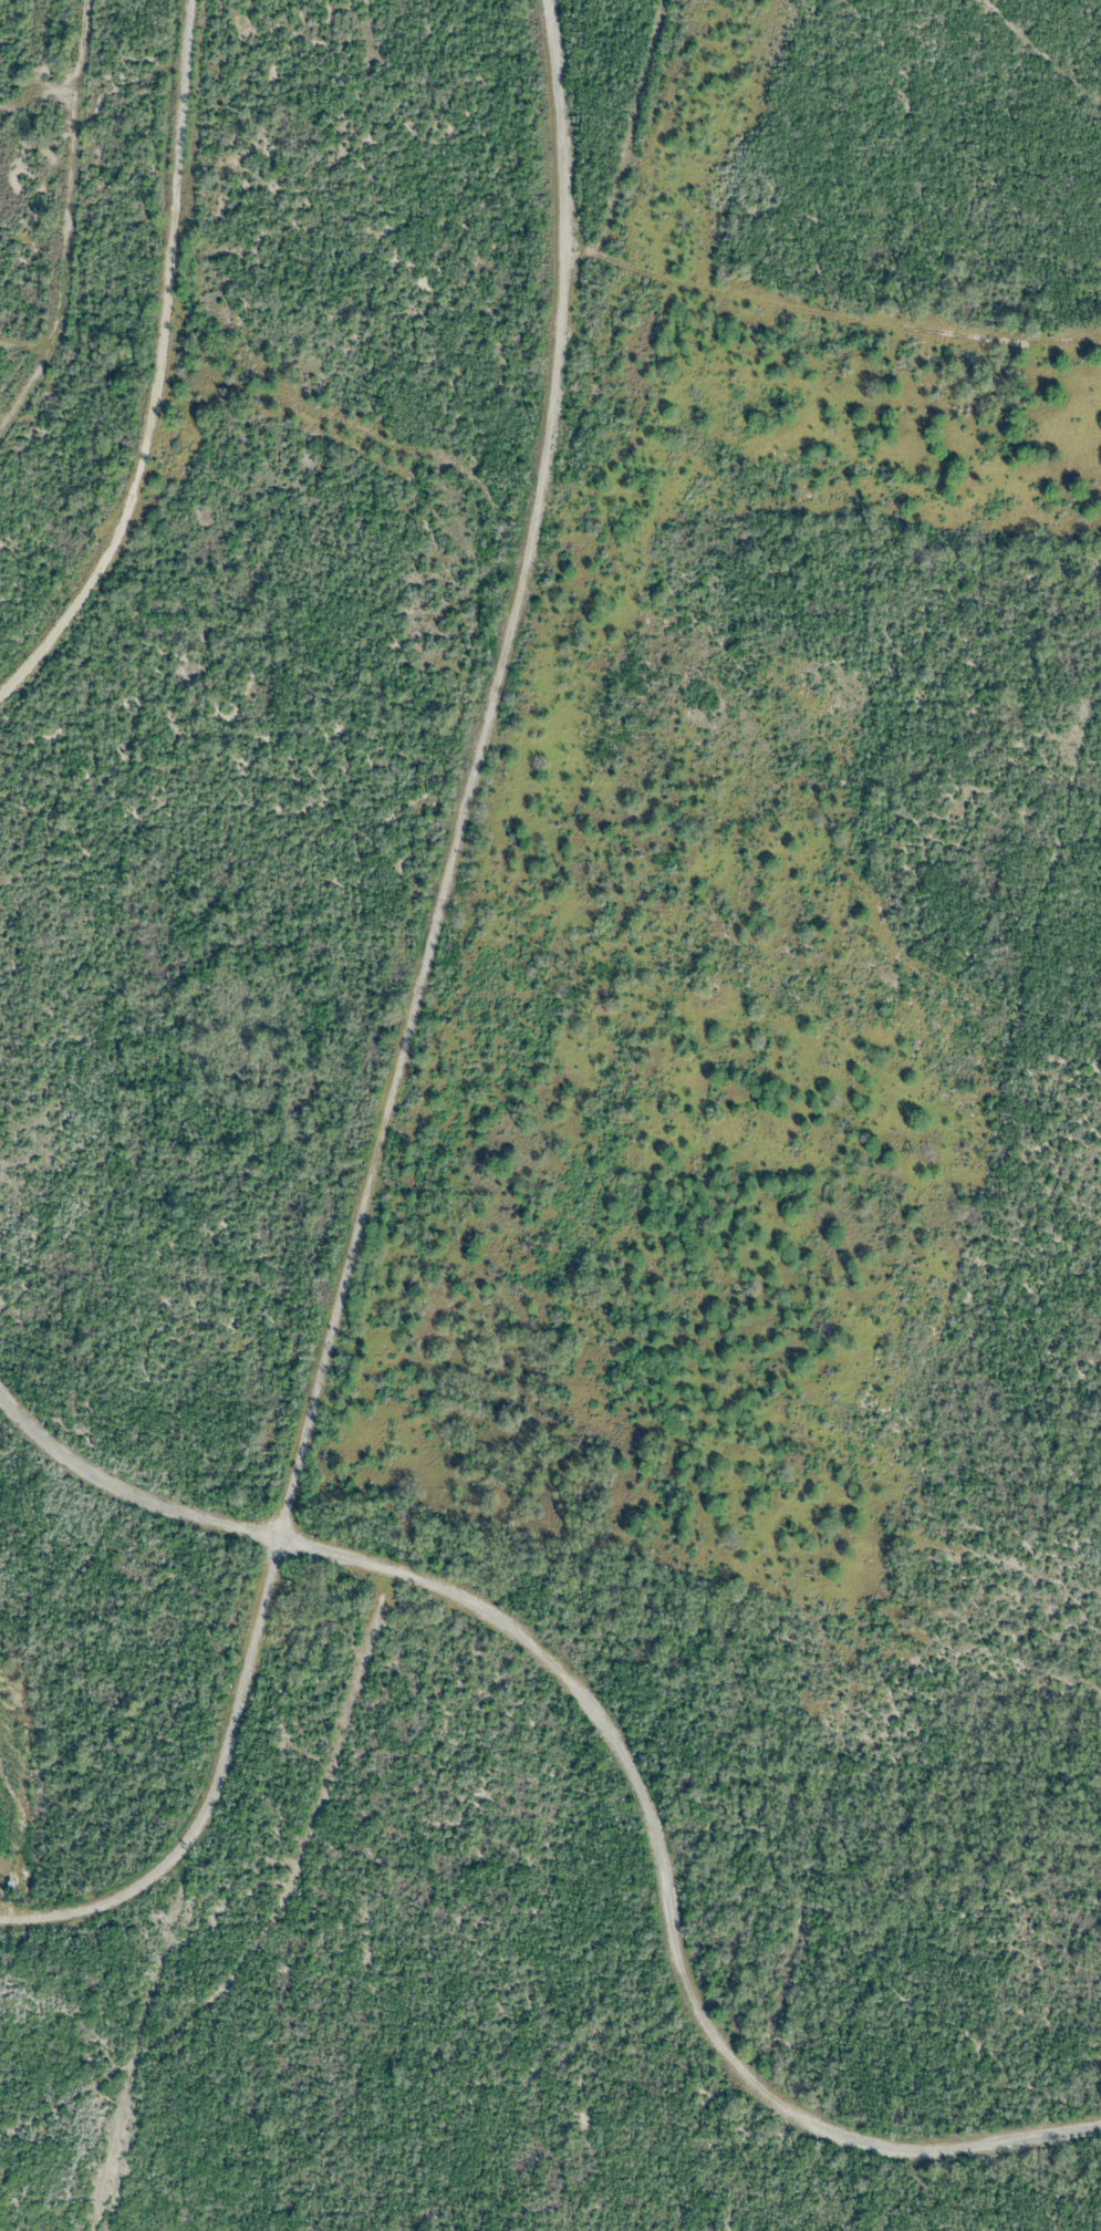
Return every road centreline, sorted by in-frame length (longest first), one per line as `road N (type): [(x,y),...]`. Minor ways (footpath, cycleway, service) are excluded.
road 1 (track): [(225,0),(219,401),(198,455),(155,513),(0,664)]

